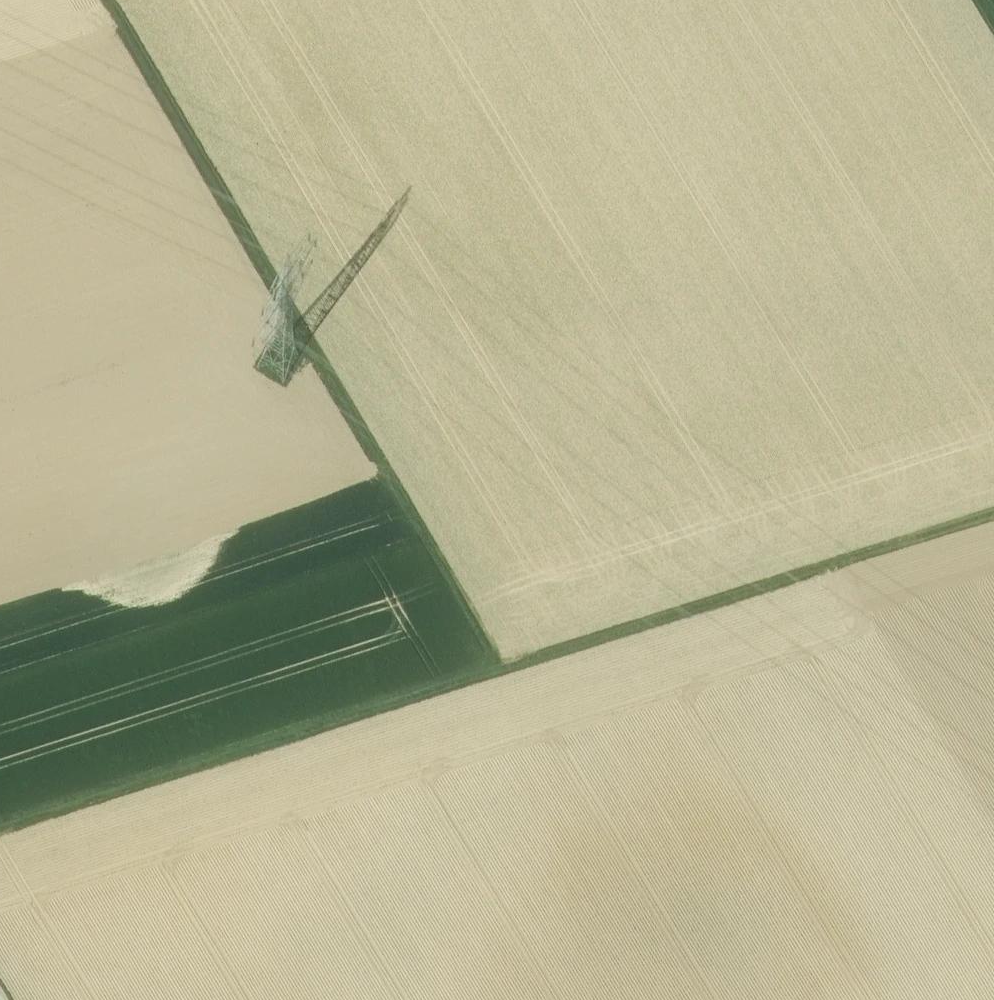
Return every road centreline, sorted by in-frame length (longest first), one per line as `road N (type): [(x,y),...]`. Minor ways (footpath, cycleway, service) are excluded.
road 1 (track): [(106,0),(493,675),(0,826)]
road 2 (track): [(493,675),(993,516)]

